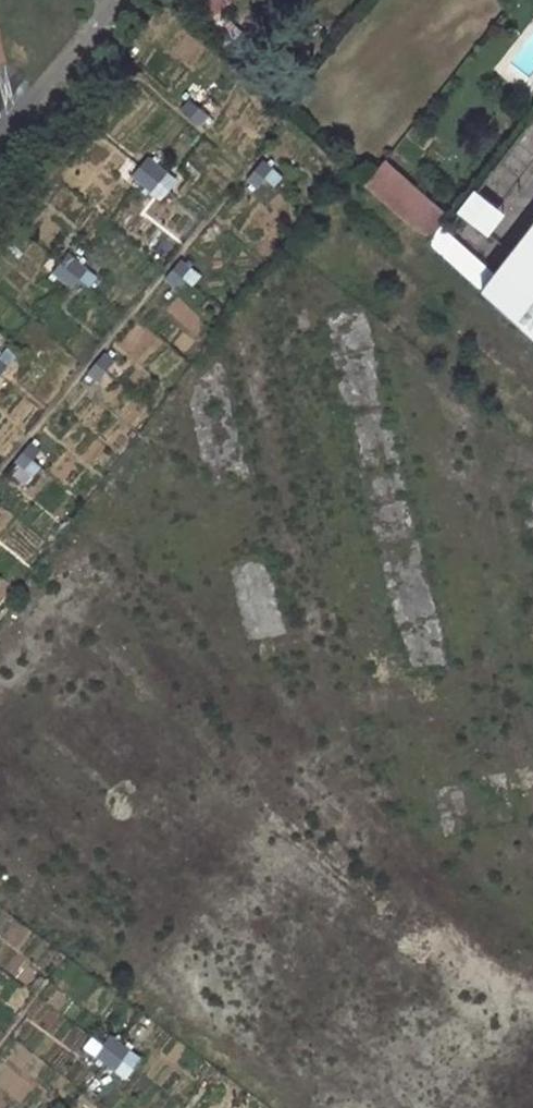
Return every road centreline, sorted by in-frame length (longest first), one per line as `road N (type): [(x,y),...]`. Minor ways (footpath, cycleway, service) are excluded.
road 1 (track): [(532,910),(448,899),(387,875),(283,755)]

